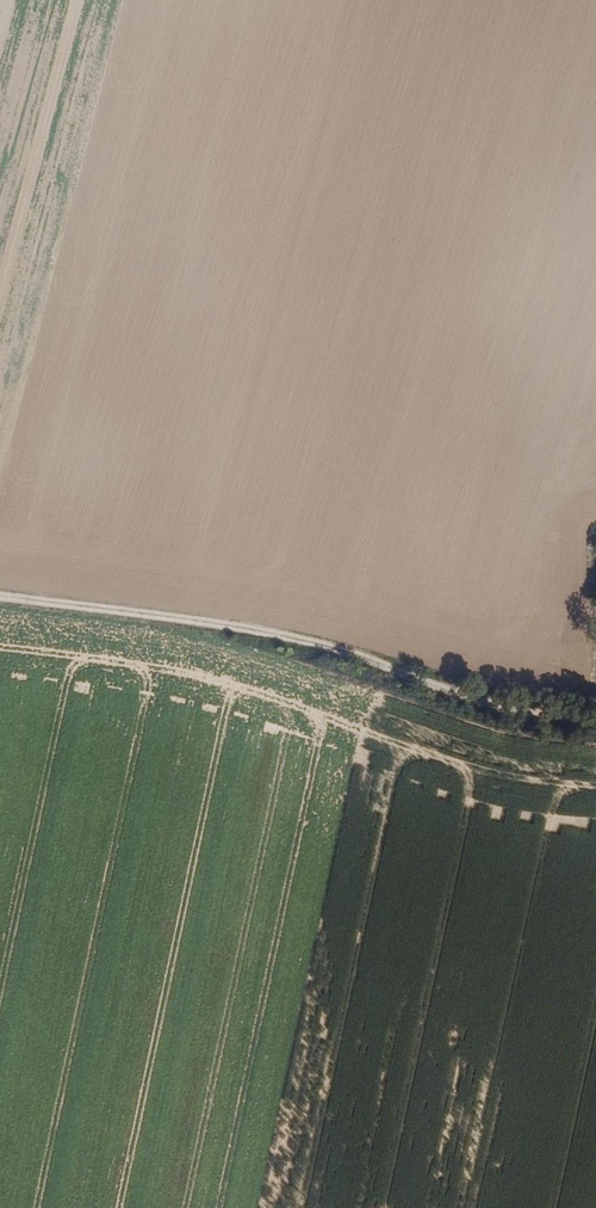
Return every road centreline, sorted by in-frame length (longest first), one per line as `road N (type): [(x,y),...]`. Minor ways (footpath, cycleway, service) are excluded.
road 1 (track): [(595,724),(243,634),(0,603)]

